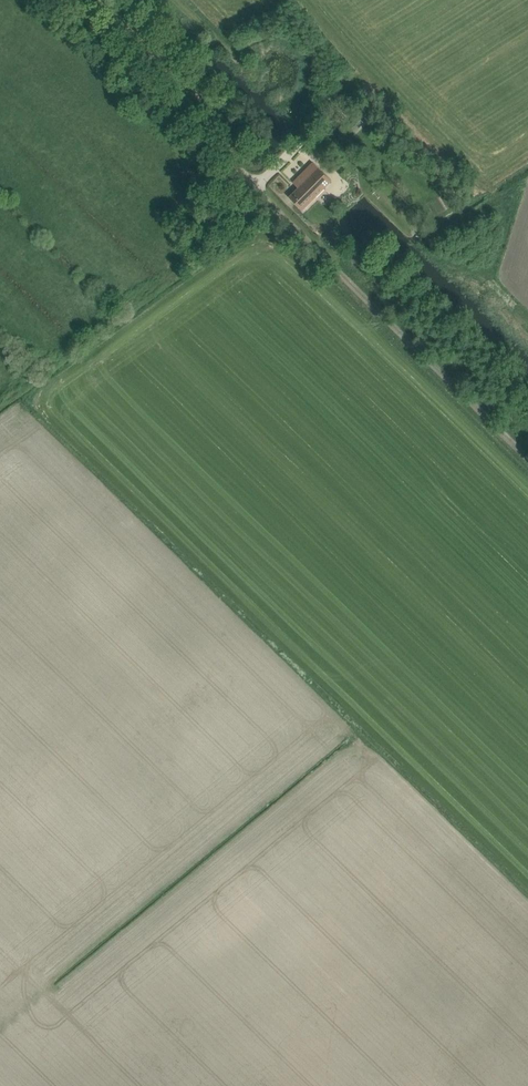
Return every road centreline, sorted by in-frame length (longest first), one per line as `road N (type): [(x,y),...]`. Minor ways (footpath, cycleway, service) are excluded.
road 1 (track): [(72,0),(527,461)]
road 2 (track): [(361,743),(527,905)]

